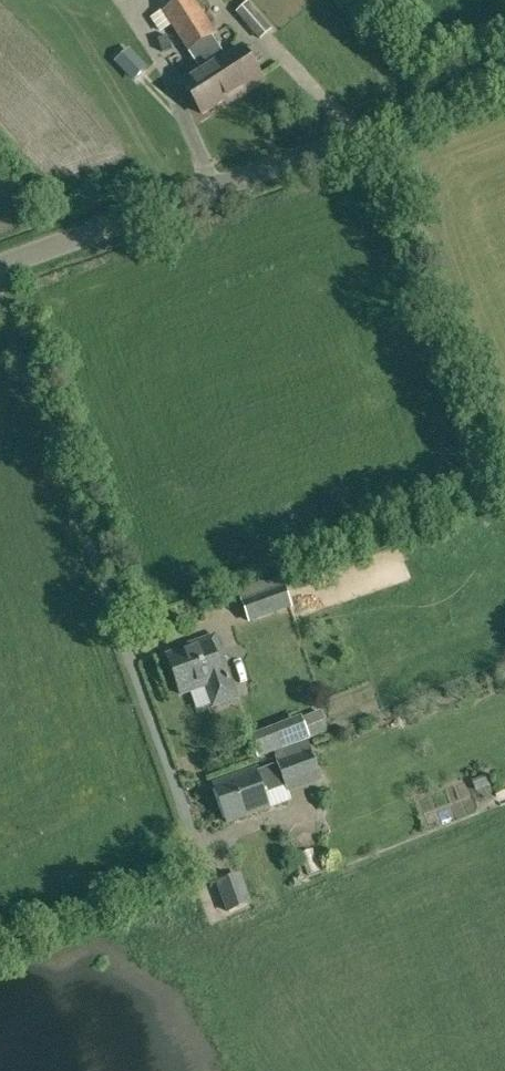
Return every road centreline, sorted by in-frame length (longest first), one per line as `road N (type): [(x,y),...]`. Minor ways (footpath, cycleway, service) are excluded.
road 1 (residential): [(199,848),(0,303)]
road 2 (unclassified): [(0,266),(504,88)]

